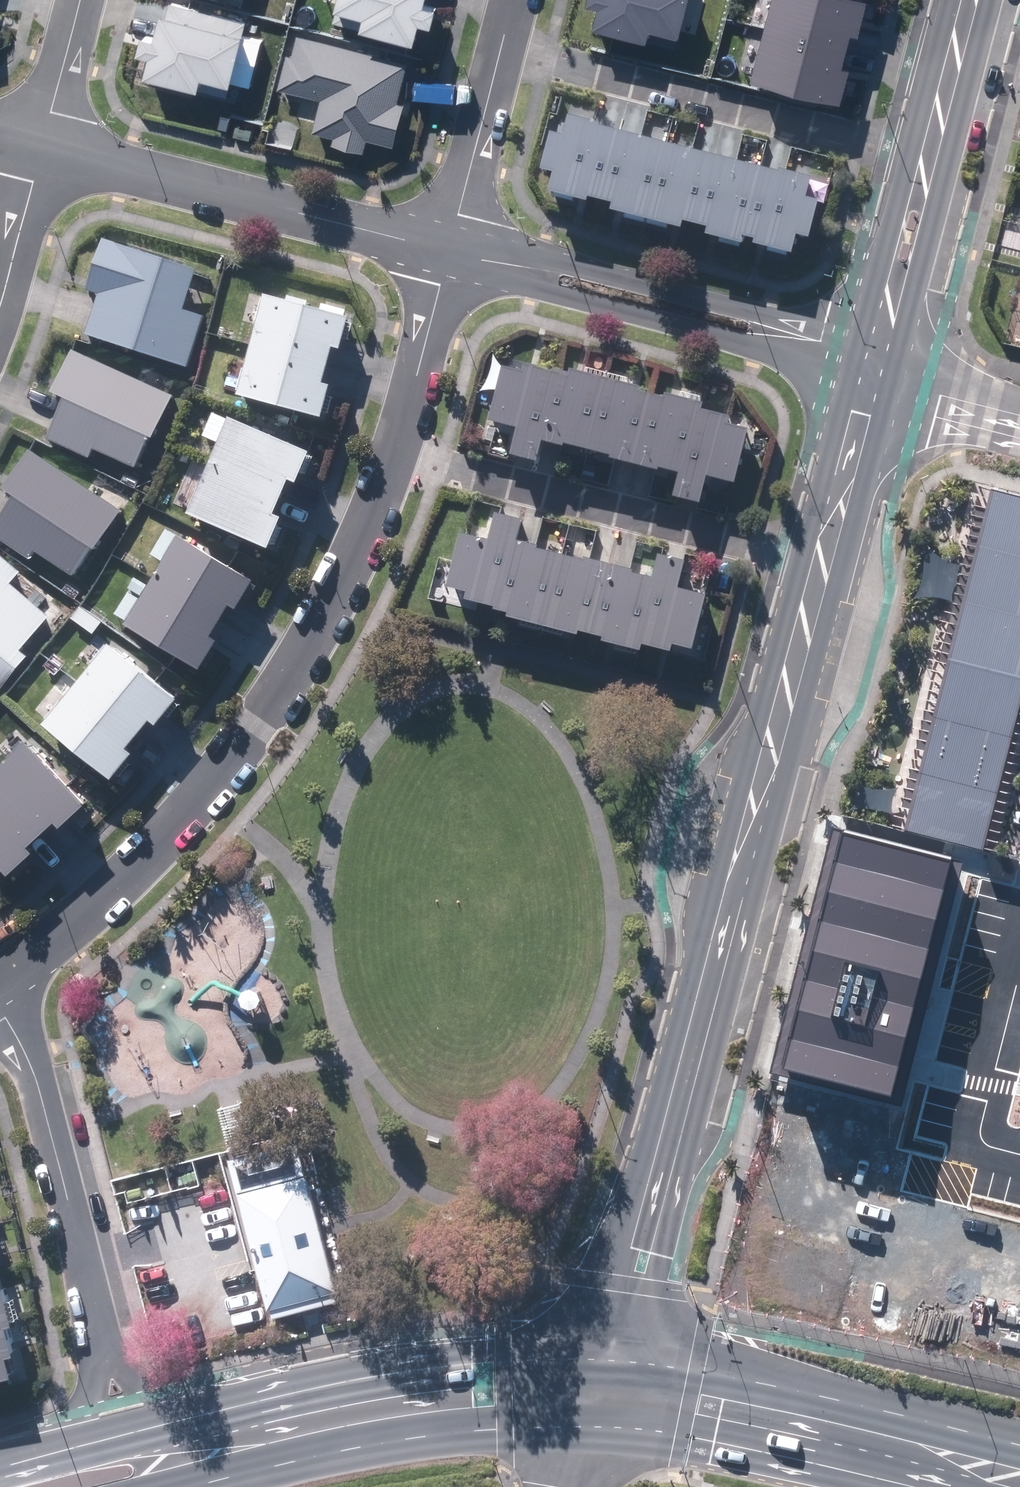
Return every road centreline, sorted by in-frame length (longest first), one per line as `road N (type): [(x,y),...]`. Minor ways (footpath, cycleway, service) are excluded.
road 1 (tertiary): [(817,558),(594,1389)]
road 2 (residential): [(397,449),(352,571),(250,736),(117,893),(0,983)]
road 3 (residential): [(397,449),(817,558)]
road 4 (secondary): [(1019,1474),(594,1389)]
road 5 (residential): [(505,31),(923,143)]
road 6 (residential): [(450,247),(42,137)]
road 7 (secondary): [(185,1445),(469,1388),(594,1389)]
road 8 (residential): [(0,1001),(32,1066),(109,1364)]
road 9 (residential): [(506,265),(560,256),(870,349)]
road 10 (residential): [(859,391),(550,294),(506,265)]
road 11 (residential): [(505,31),(450,247)]
road 12 (tertiary): [(923,143),(870,349)]
road 13 (residential): [(450,247),(397,449)]
road 14 (tertiary): [(859,391),(817,558)]
road 15 (residential): [(0,295),(42,137)]
road 16 (tertiary): [(961,0),(923,143)]
road 17 (residential): [(42,137),(78,0)]

